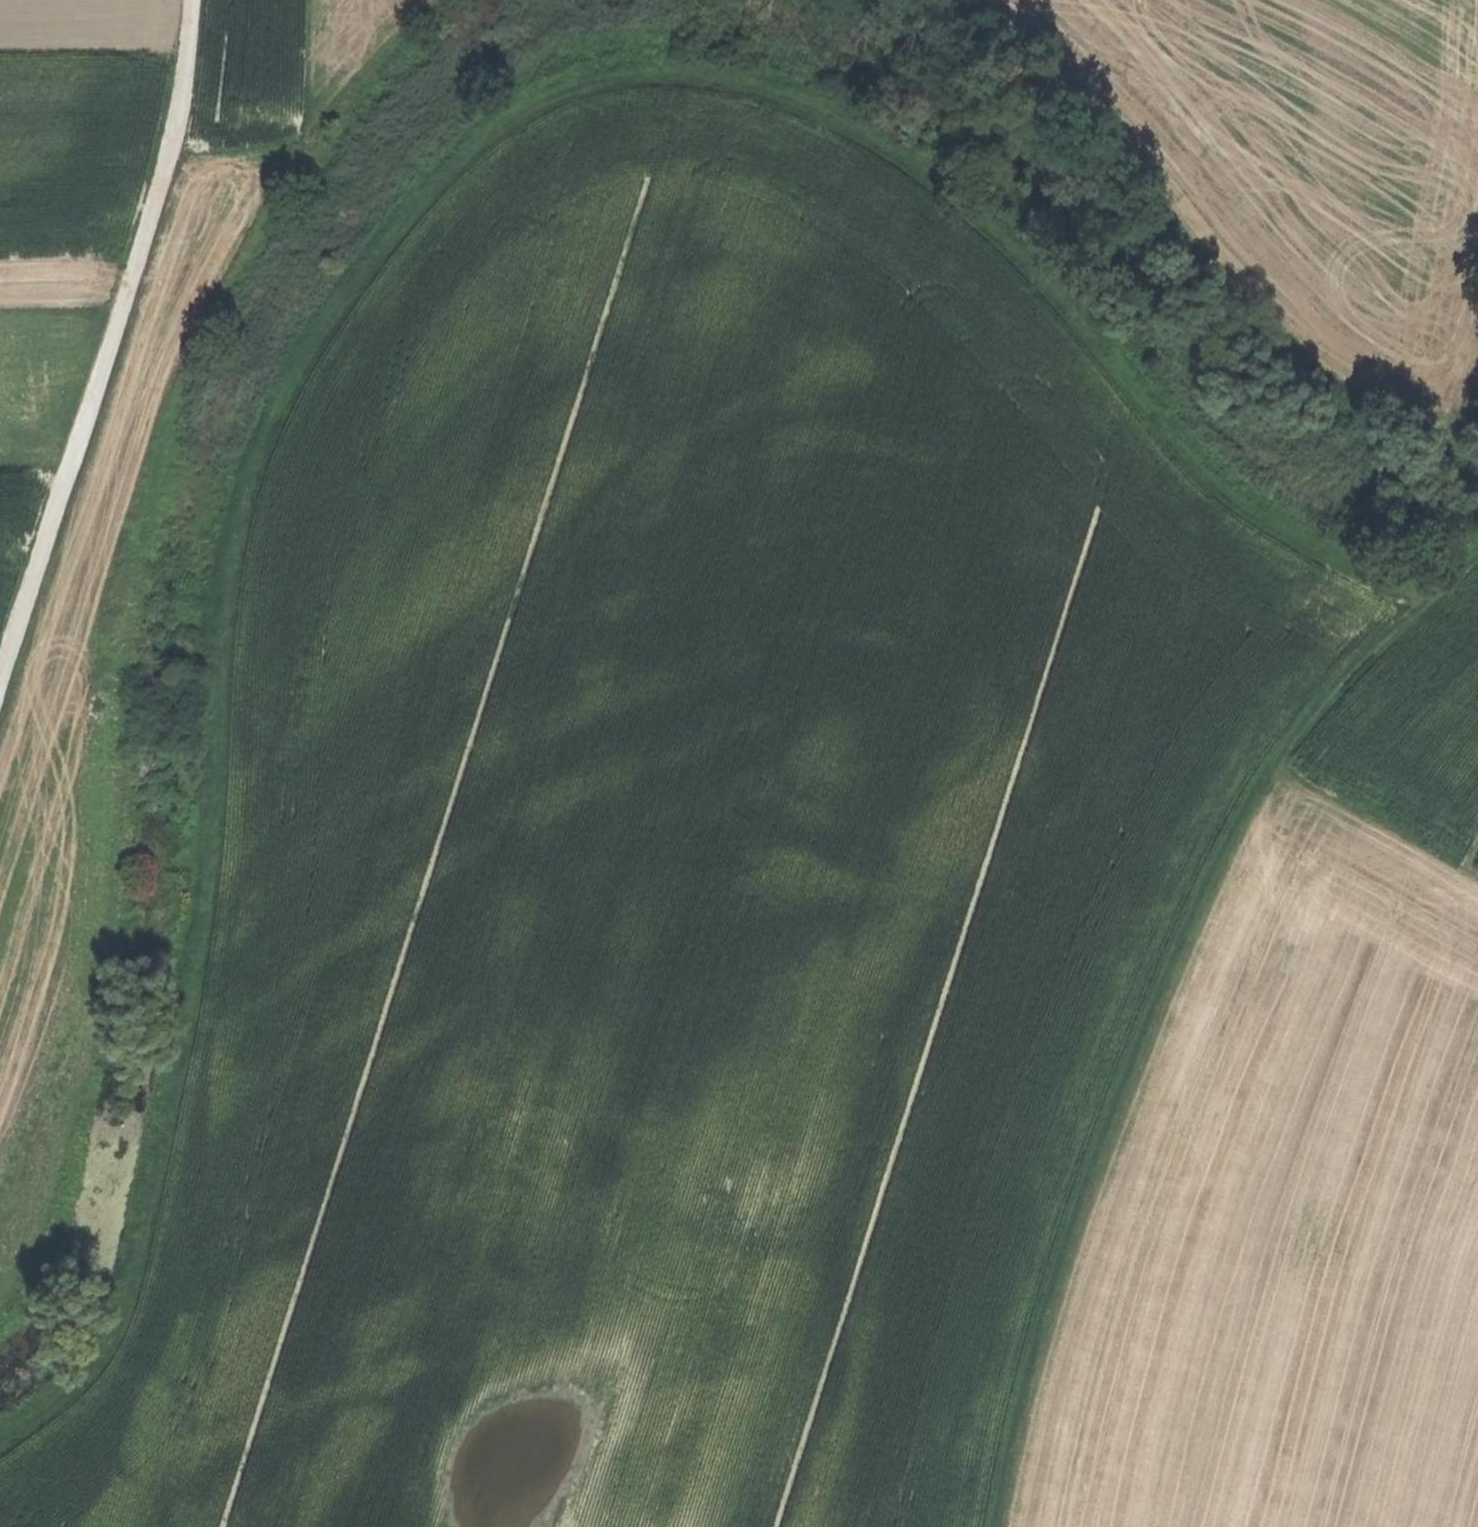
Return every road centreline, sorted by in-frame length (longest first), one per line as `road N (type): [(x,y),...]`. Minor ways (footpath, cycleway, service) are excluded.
road 1 (track): [(996,1526),(1055,1271),(1130,1066),(1216,867),(1257,787),(1308,718),(1477,551)]
road 2 (track): [(192,0),(172,152),(0,686)]

